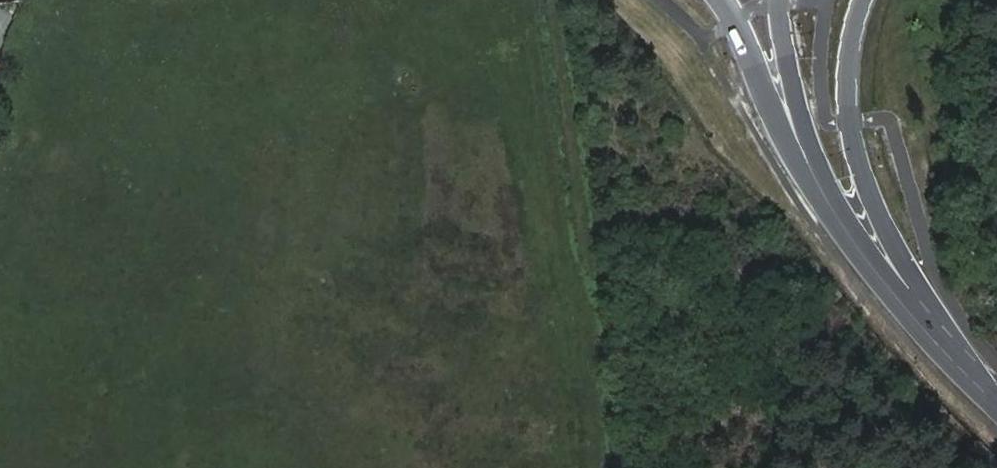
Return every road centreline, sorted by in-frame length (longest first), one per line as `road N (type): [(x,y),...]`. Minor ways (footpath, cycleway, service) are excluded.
road 1 (primary): [(964,372),(875,210),(848,123),(846,75),(863,0)]
road 2 (tertiary): [(964,372),(865,259),(797,141)]
road 3 (tertiary): [(721,0),(797,141)]
road 4 (tertiary): [(797,141),(779,0)]

